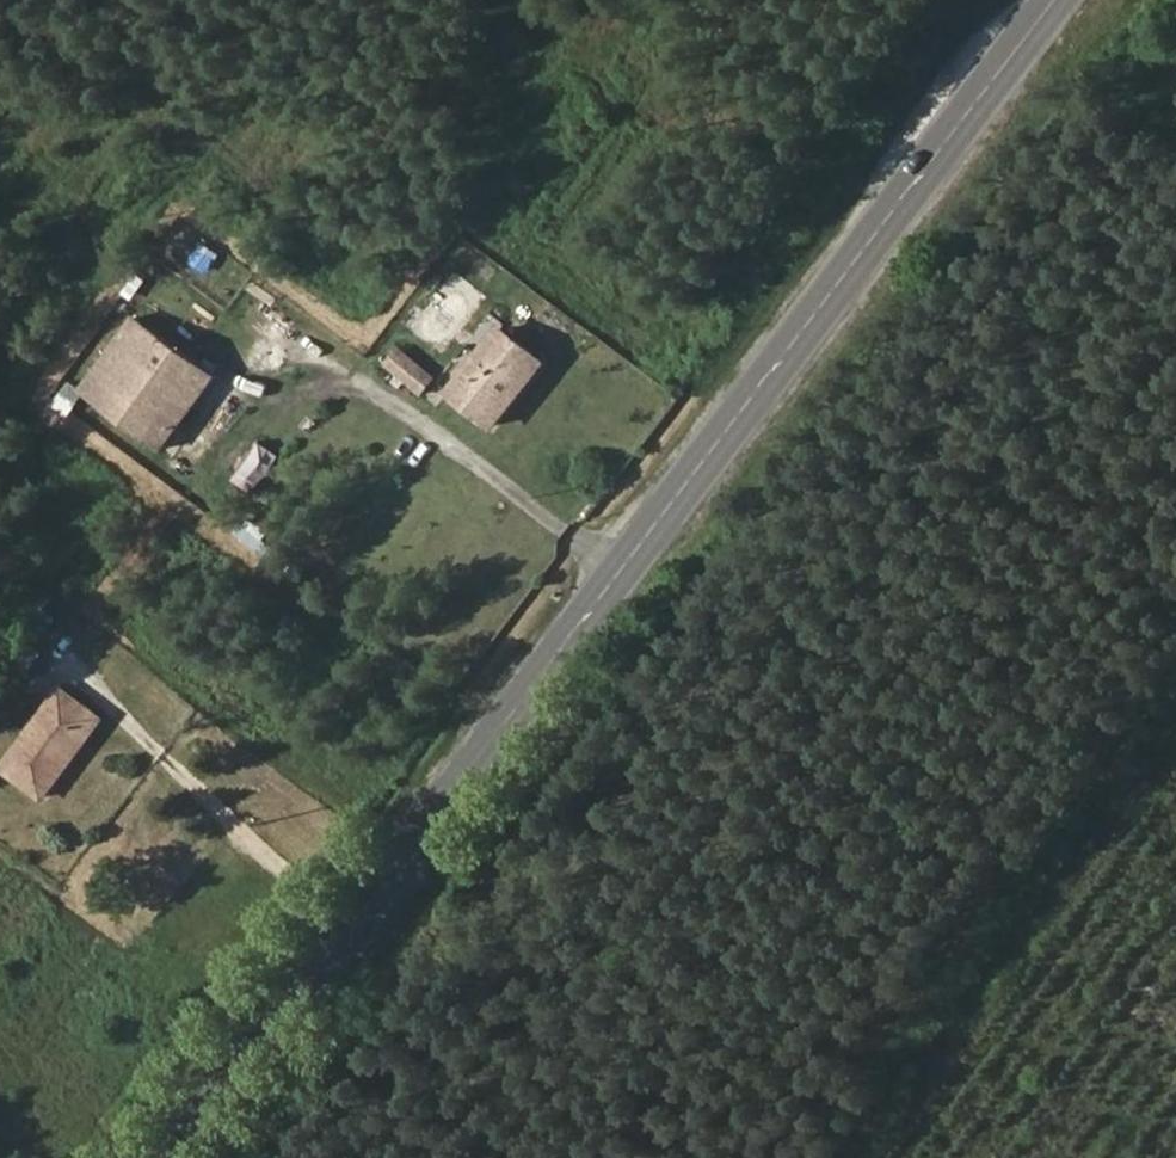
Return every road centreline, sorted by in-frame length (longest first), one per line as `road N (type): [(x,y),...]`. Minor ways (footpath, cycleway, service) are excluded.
road 1 (primary): [(1058,0),(184,1157)]

